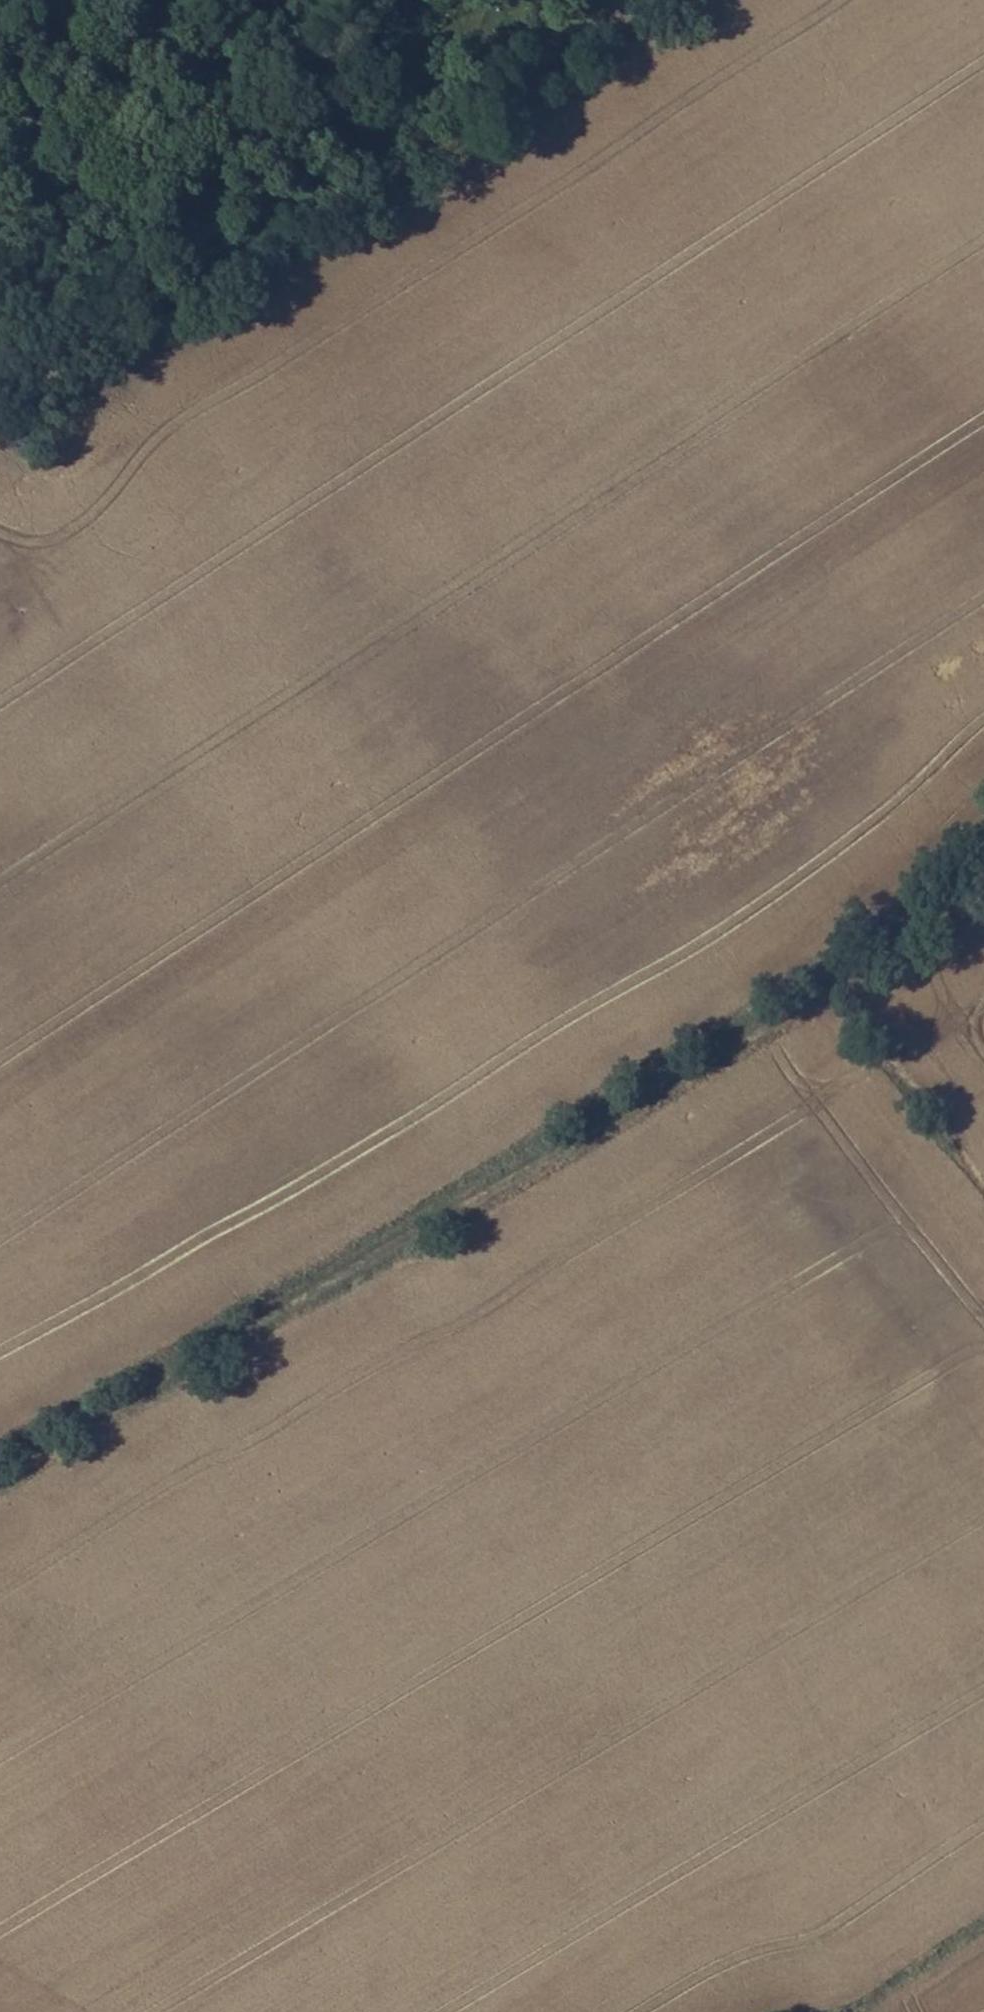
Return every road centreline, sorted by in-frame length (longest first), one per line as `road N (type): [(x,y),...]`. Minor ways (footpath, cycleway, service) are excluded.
road 1 (track): [(983,868),(857,967),(0,1473)]

